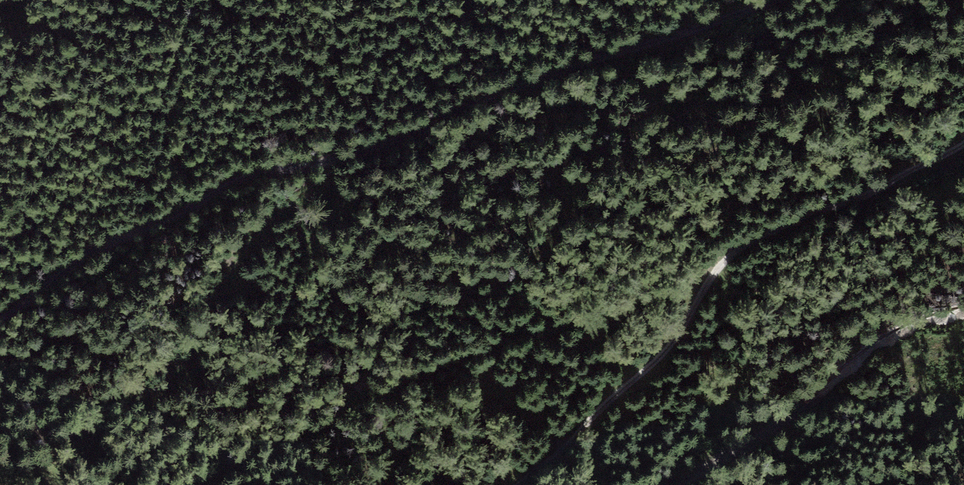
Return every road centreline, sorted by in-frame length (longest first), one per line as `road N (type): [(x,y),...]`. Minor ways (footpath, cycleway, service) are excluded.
road 1 (unclassified): [(769,0),(506,89),(359,153),(253,173),(102,246),(0,318)]
road 2 (track): [(521,484),(655,366),(725,261),(816,208),(860,197),(963,146)]
road 3 (track): [(338,159),(232,267),(201,339),(172,382),(135,416)]
road 4 (track): [(963,312),(881,344),(693,484)]

